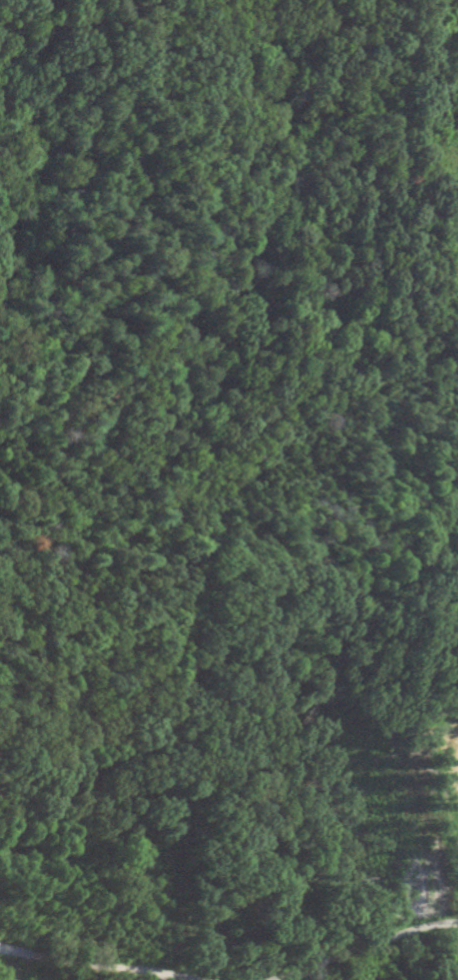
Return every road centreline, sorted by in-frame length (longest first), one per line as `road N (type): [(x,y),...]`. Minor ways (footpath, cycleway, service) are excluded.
road 1 (residential): [(192,979),(0,949)]
road 2 (residential): [(457,926),(386,941),(283,979)]

